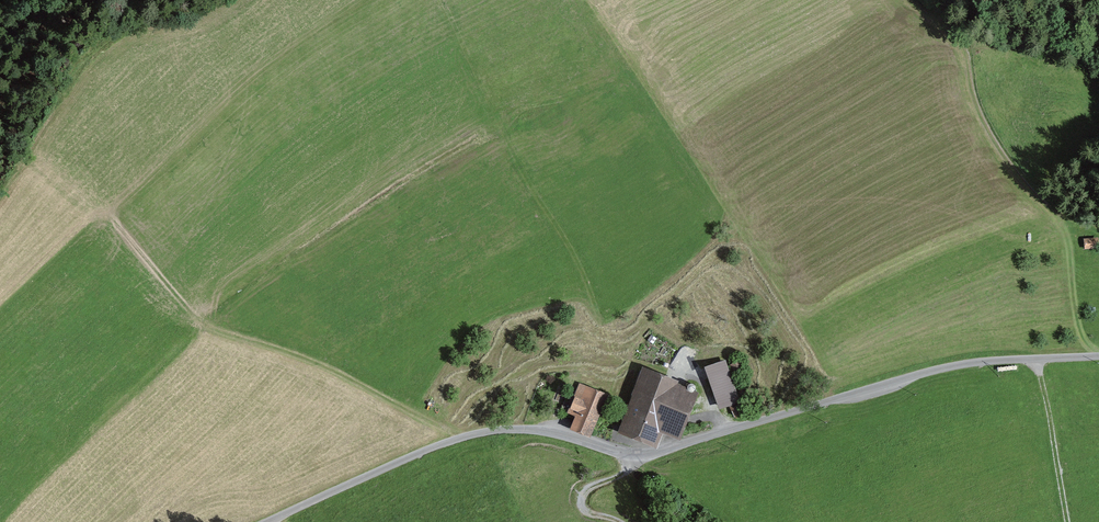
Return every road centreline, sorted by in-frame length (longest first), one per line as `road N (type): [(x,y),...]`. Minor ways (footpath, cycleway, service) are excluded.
road 1 (unclassified): [(1098,356),(947,367),(644,455),(537,430),(480,433),(273,521)]
road 2 (track): [(113,220),(205,327),(335,373),(457,439)]
road 3 (track): [(440,0),(503,134),(580,268),(612,367)]
road 4 (track): [(428,423),(510,380),(552,369),(633,367),(703,384),(722,433)]
road 5 (track): [(956,39),(992,136),(1020,175),(1098,230)]
road 6 (track): [(1037,358),(1066,521)]
road 7 (track): [(619,521),(589,513),(583,497),(644,455)]

